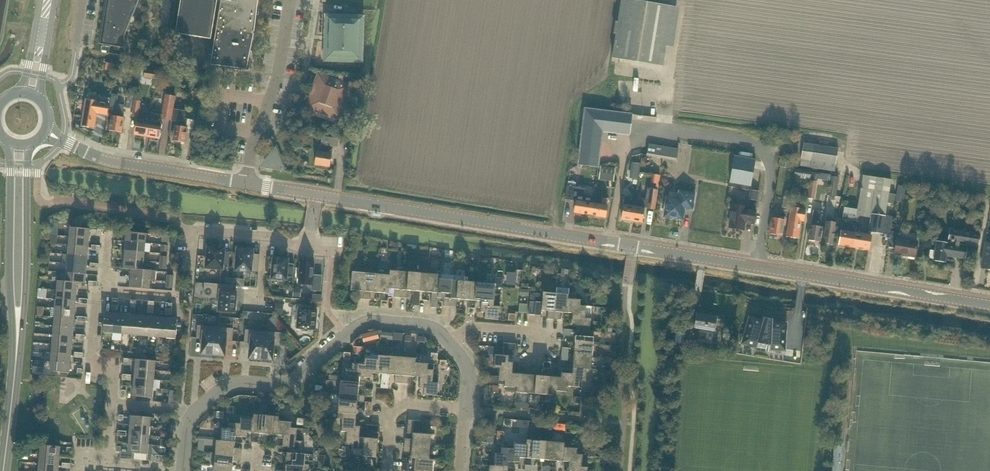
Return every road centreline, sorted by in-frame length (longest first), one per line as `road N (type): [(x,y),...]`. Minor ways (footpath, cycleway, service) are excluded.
road 1 (unclassified): [(989,305),(317,194)]
road 2 (residential): [(194,416),(234,385),(291,385),(362,321),(425,324),(451,340)]
road 3 (tertiary): [(9,143),(9,274),(17,336)]
road 4 (tertiary): [(17,336),(29,145)]
road 5 (residential): [(112,403),(115,375),(93,371),(111,232)]
road 6 (unclassified): [(246,183),(113,162),(62,140)]
road 7 (residential): [(246,183),(291,0)]
road 8 (residential): [(386,470),(391,420),(407,402),(469,410)]
road 9 (tertiary): [(3,470),(17,336)]
road 10 (residential): [(451,340),(466,329),(528,333),(545,346),(532,362)]

